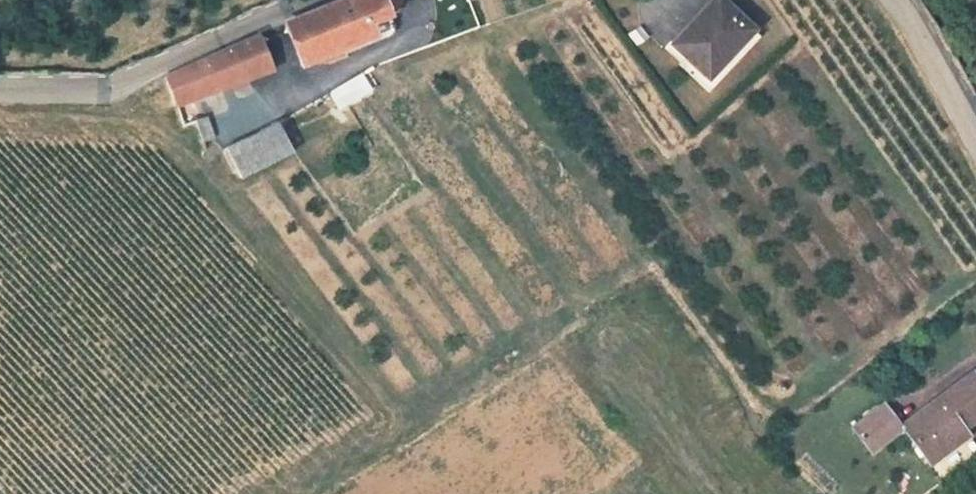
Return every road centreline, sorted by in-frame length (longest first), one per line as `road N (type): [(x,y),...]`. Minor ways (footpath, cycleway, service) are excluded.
road 1 (tertiary): [(324,0),(98,94),(0,92)]
road 2 (tertiary): [(975,130),(898,0)]

